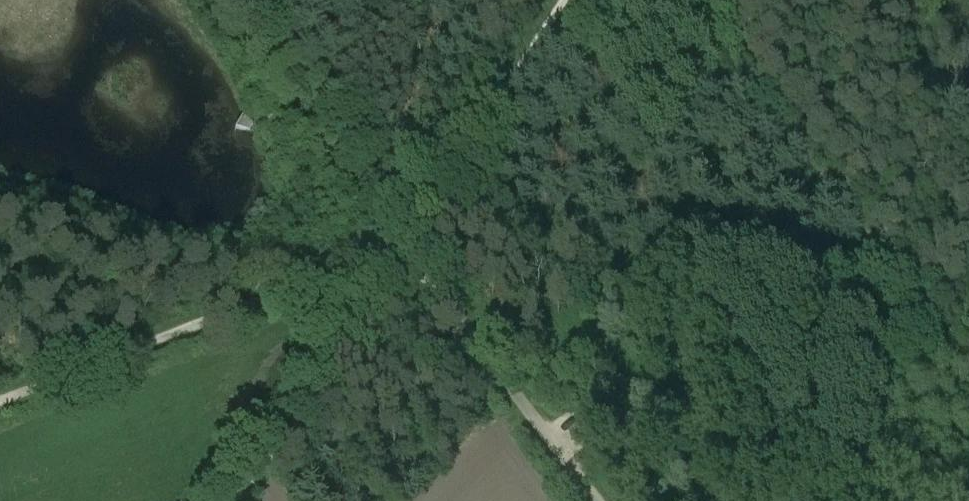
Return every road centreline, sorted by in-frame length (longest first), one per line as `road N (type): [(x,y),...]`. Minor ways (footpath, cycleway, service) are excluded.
road 1 (track): [(0,408),(401,247)]
road 2 (unclassified): [(401,247),(595,500)]
road 3 (track): [(401,247),(228,500)]
road 4 (track): [(401,247),(569,0)]

